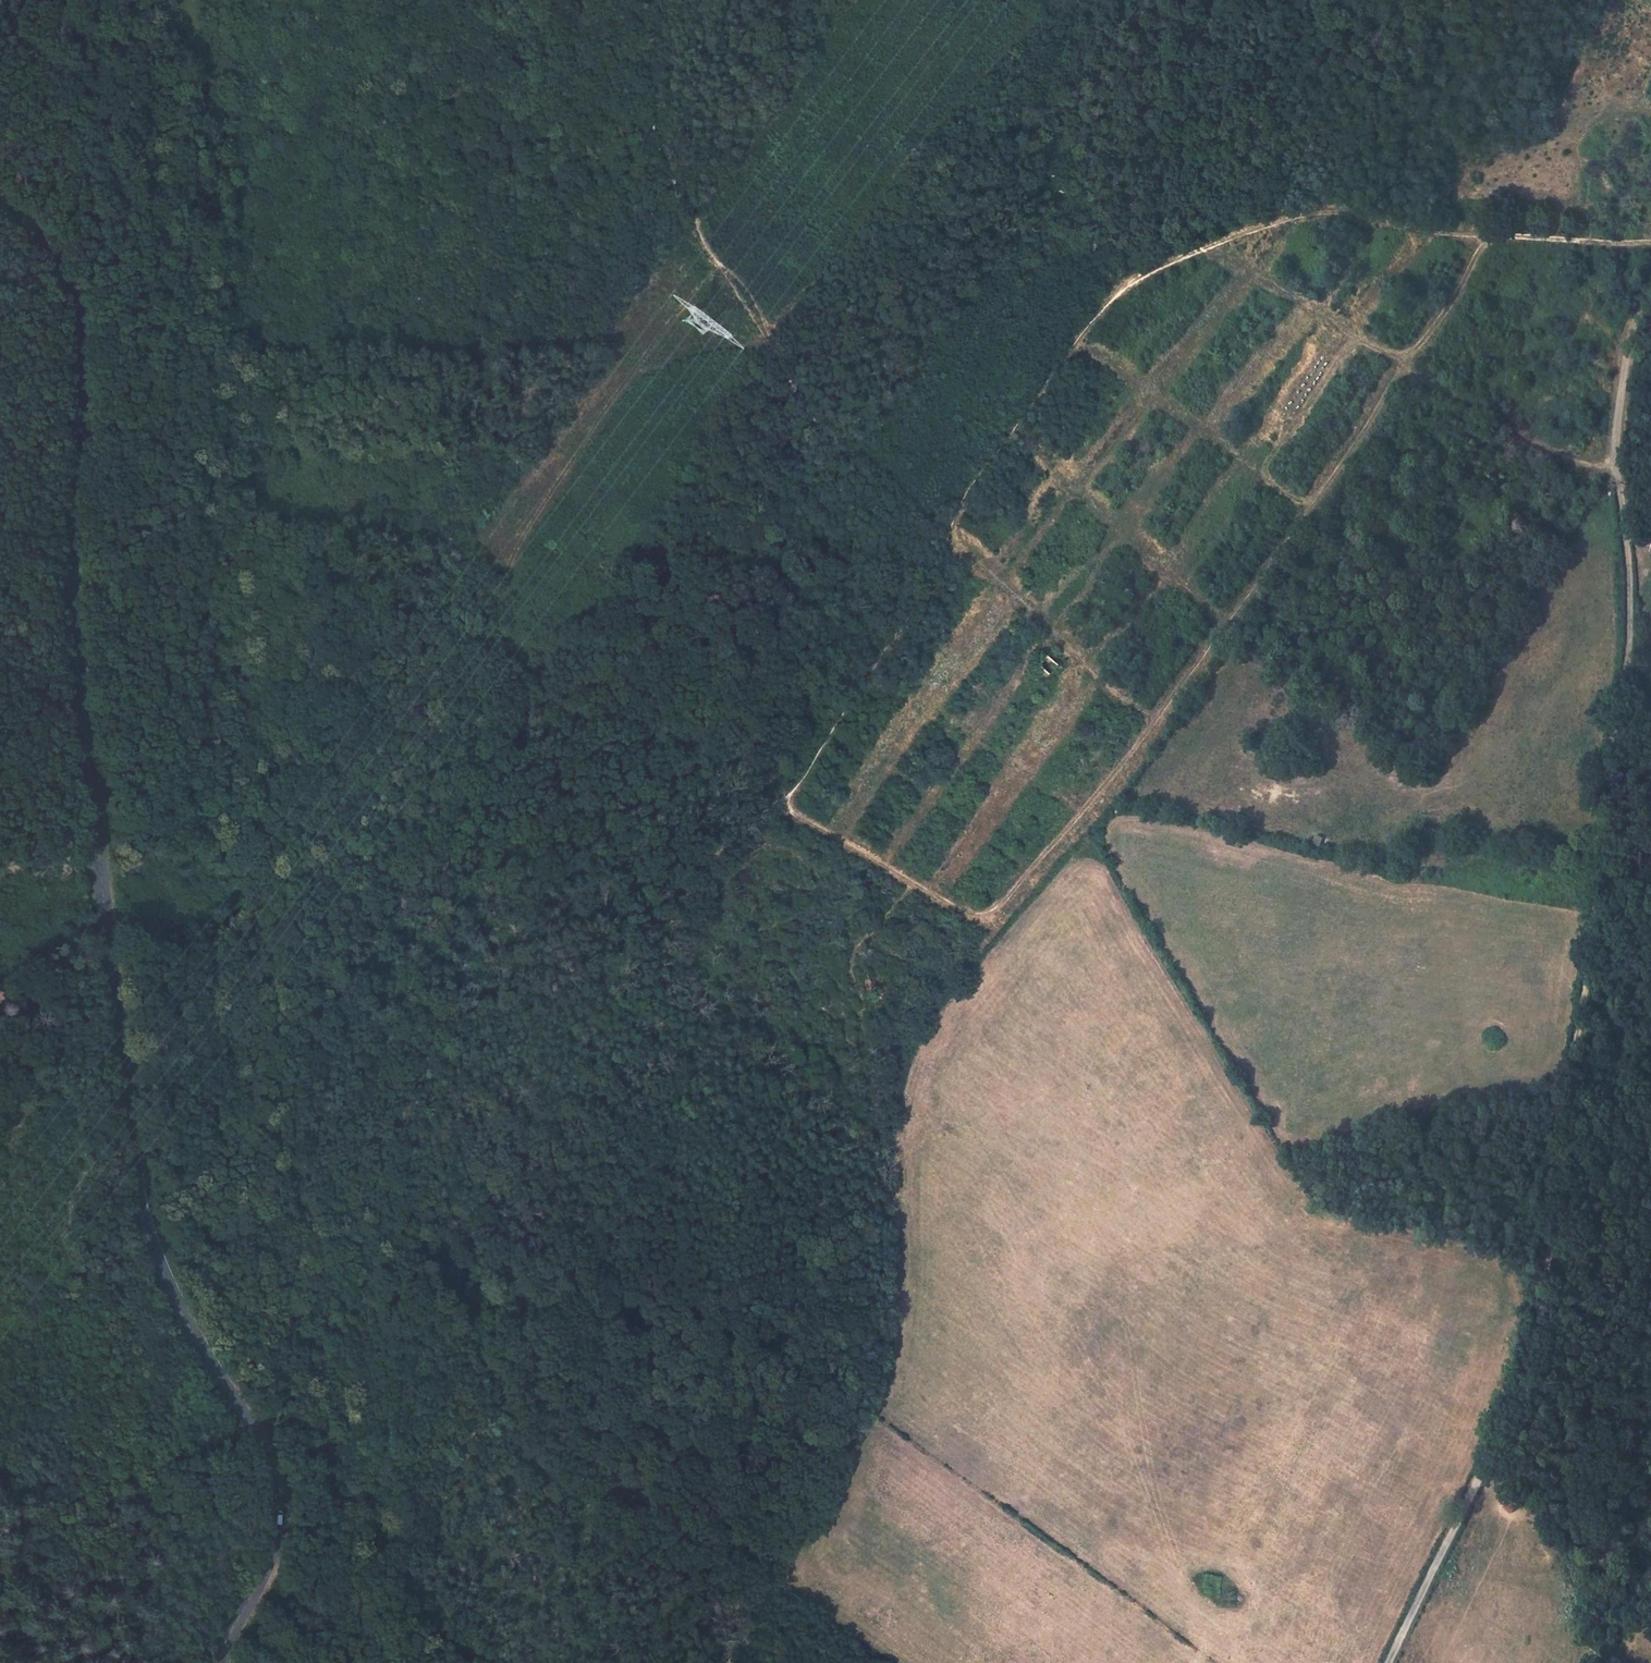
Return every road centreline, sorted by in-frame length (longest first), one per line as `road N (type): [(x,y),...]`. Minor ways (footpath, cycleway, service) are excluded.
road 1 (tertiary): [(221,1662),(274,1554),(276,1488),(264,1452),(169,1288),(134,1184),(74,638),(82,374),(70,288),(33,232),(0,205)]
road 2 (track): [(1389,1662),(1494,1446),(1540,1188),(1602,936),(1632,705),(1622,475)]
road 3 (track): [(1650,245),(1429,231),(1343,213),(1147,274),(1091,322),(1040,388),(965,494),(942,547)]
road 4 (track): [(1622,475),(1627,335),(1650,305)]

